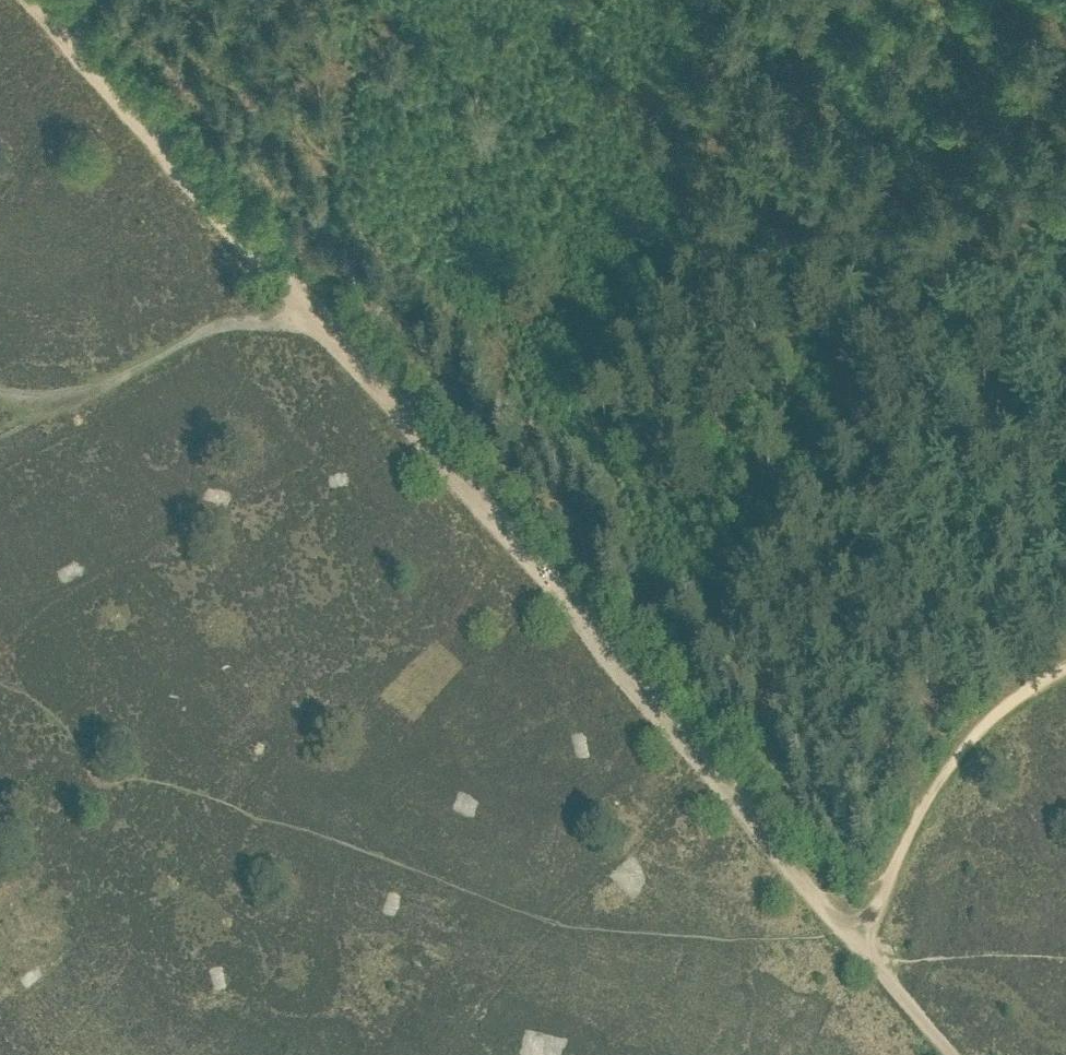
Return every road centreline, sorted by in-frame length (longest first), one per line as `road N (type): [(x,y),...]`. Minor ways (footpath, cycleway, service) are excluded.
road 1 (track): [(318,324),(860,949)]
road 2 (track): [(40,0),(318,324)]
road 3 (track): [(1065,671),(994,719),(948,772),(860,949)]
road 4 (track): [(1065,245),(945,0)]
road 5 (track): [(860,949),(950,1054)]

